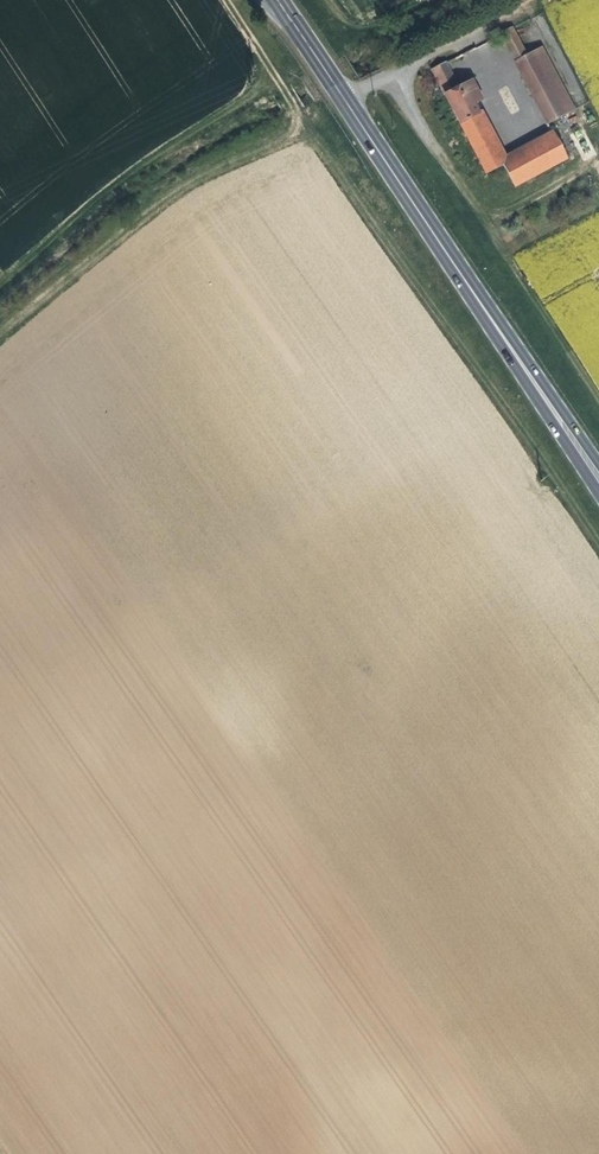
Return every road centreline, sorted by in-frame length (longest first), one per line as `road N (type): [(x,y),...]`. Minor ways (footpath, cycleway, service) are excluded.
road 1 (track): [(227,0),(304,127),(161,197),(0,333)]
road 2 (track): [(304,127),(598,549)]
road 3 (track): [(0,280),(128,171),(273,72)]
road 4 (track): [(427,141),(598,401)]
road 5 (primary): [(448,257),(598,491)]
road 6 (primary): [(598,460),(448,257)]
road 7 (unclassified): [(516,12),(341,96)]
road 8 (primary): [(448,257),(341,96)]

